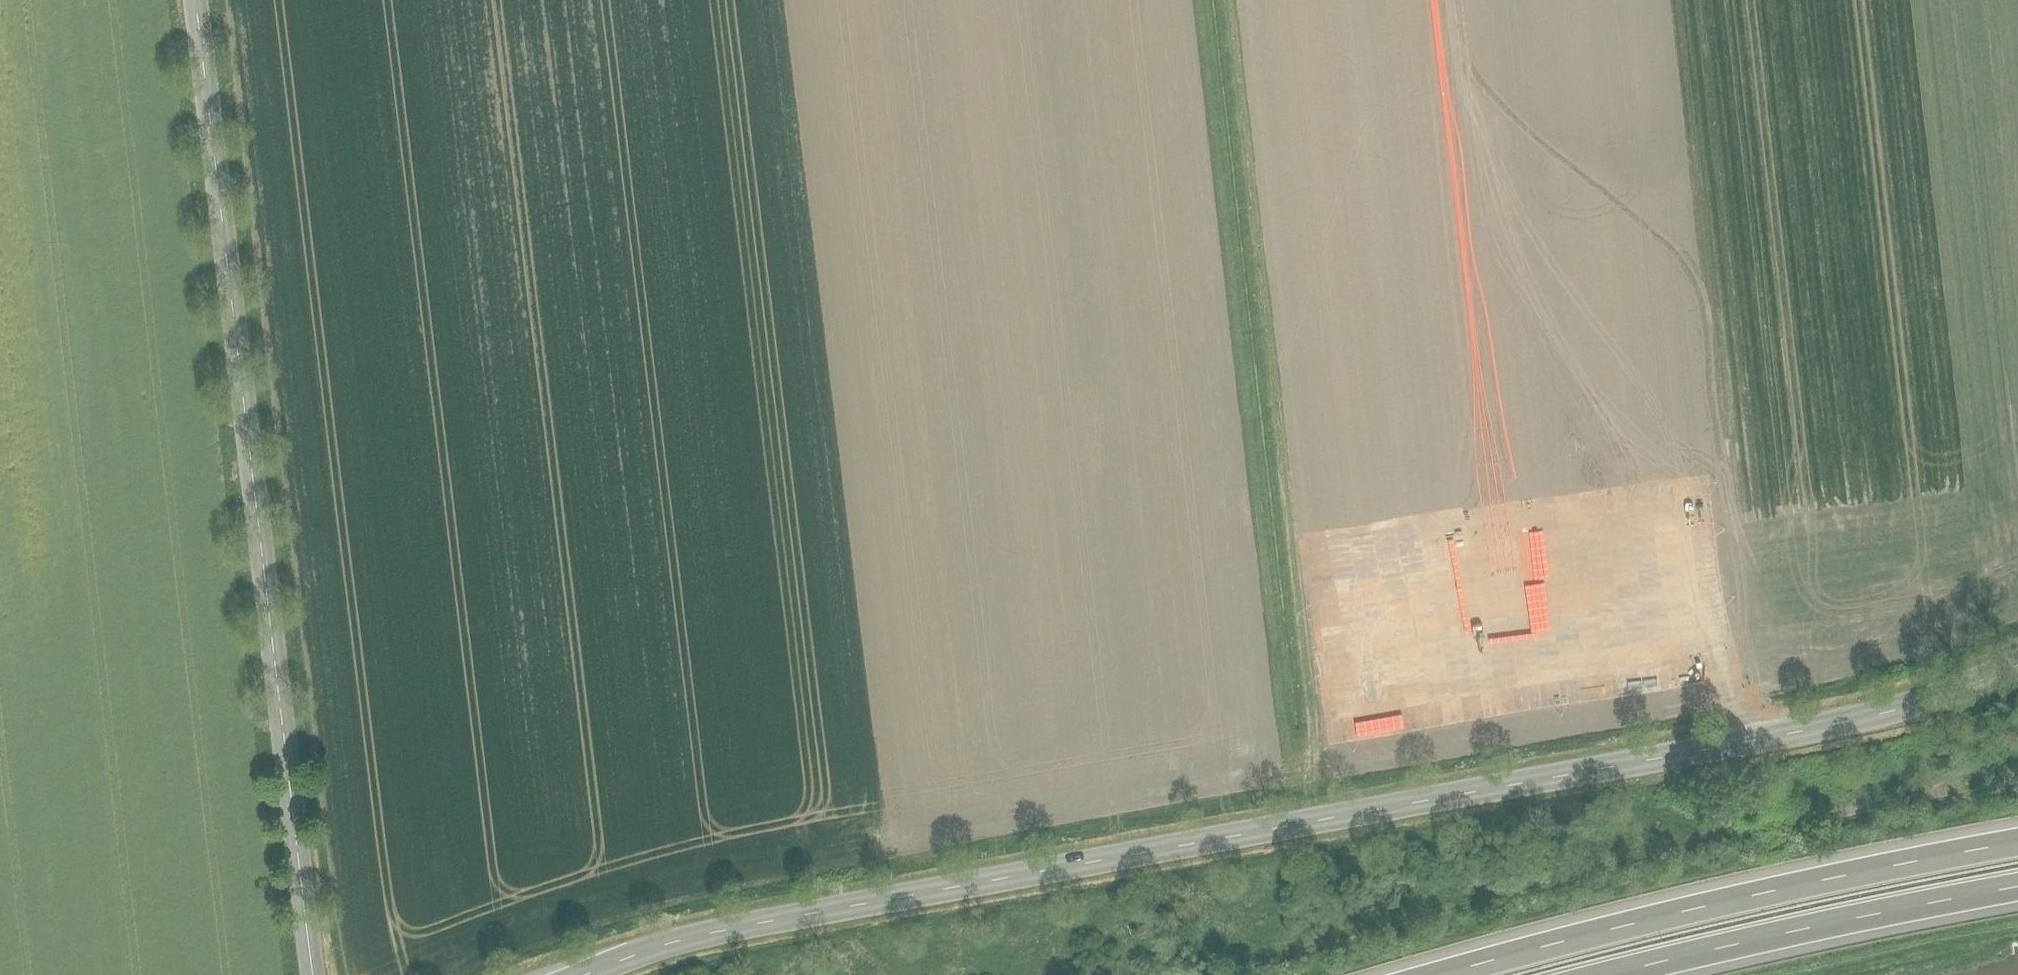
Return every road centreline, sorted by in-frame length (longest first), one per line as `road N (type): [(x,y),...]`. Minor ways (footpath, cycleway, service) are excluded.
road 1 (tertiary): [(591,974),(704,934),(788,917),(1840,723),(2017,664)]
road 2 (tertiary): [(195,0),(313,974)]
road 3 (motorway): [(2017,844),(1687,913),(1443,974)]
road 4 (motorway): [(1613,974),(2017,888)]

